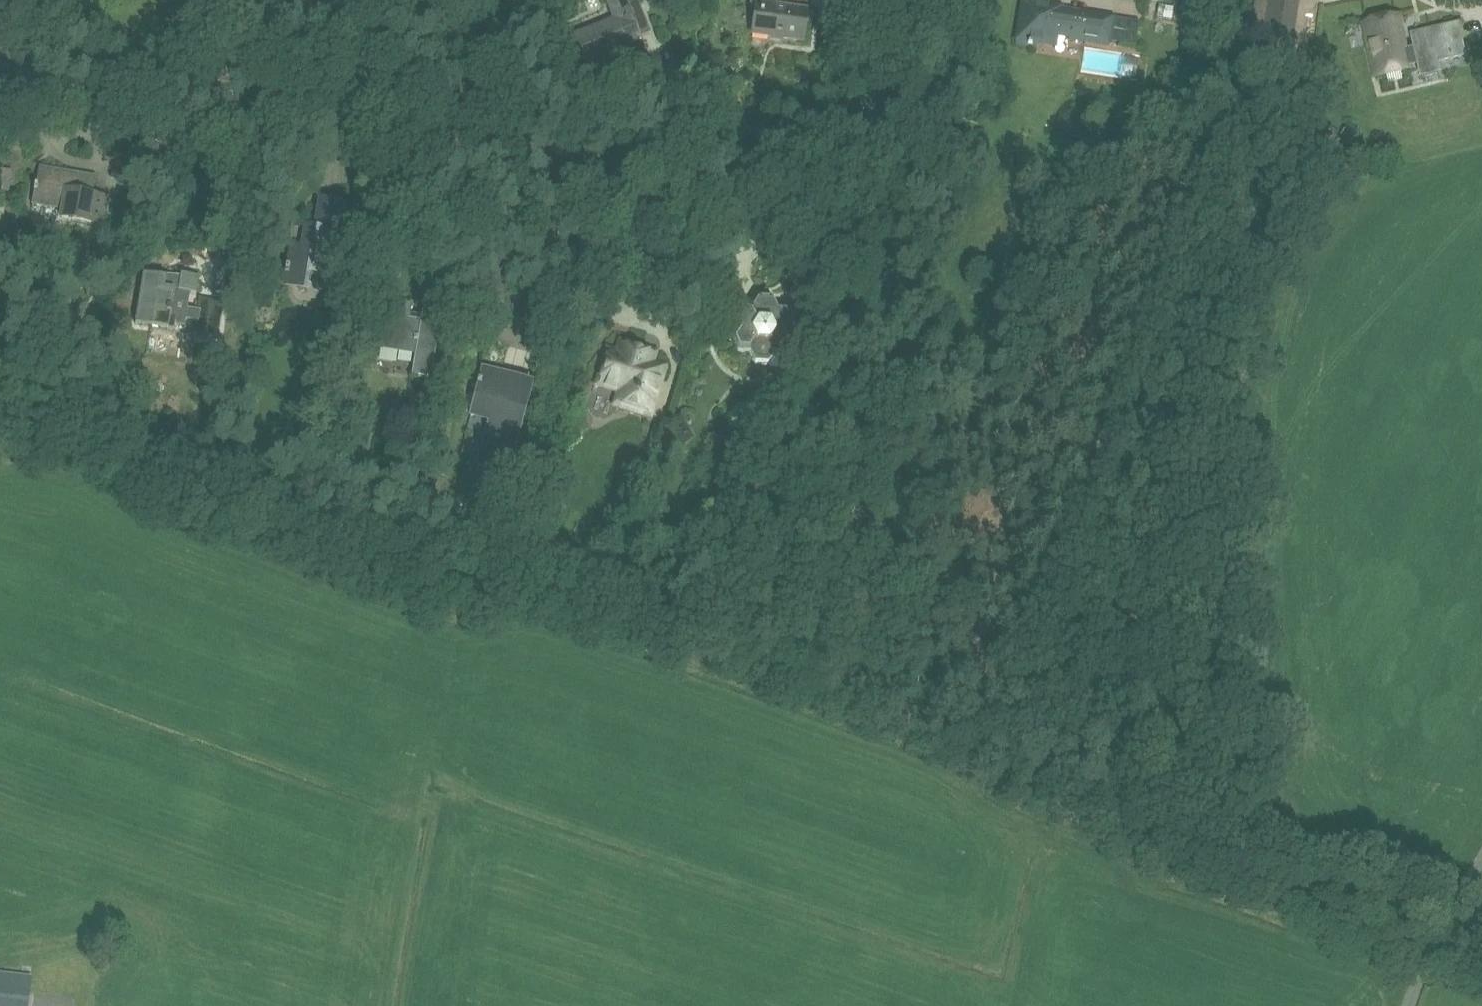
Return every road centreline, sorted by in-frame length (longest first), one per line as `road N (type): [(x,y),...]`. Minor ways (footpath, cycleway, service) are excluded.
road 1 (residential): [(0,60),(712,176),(890,109),(910,0)]
road 2 (unclassified): [(1408,1005),(1432,942),(1481,855)]

